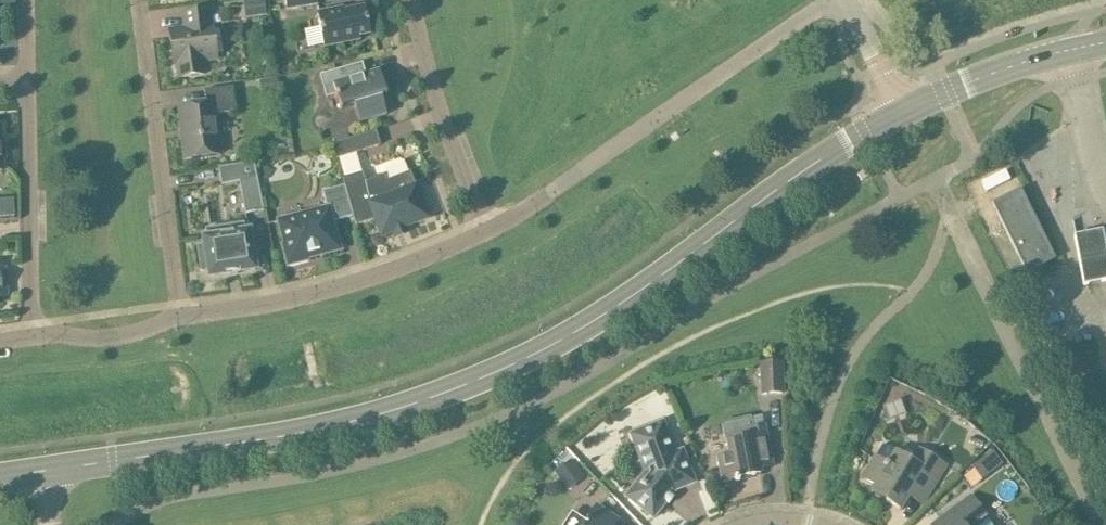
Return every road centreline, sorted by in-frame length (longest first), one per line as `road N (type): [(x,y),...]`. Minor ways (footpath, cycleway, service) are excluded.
road 1 (residential): [(46,471),(293,438),(453,388),(558,344),(866,128),(903,111)]
road 2 (residential): [(485,233),(835,0)]
road 3 (residential): [(178,318),(139,0)]
road 4 (residential): [(178,318),(376,276),(485,233)]
road 5 (residential): [(30,337),(30,81)]
road 6 (residential): [(485,233),(411,0)]
road 7 (residential): [(903,111),(1055,53)]
road 8 (residential): [(30,337),(141,335),(178,318)]
road 9 (unclassified): [(903,111),(849,0)]

